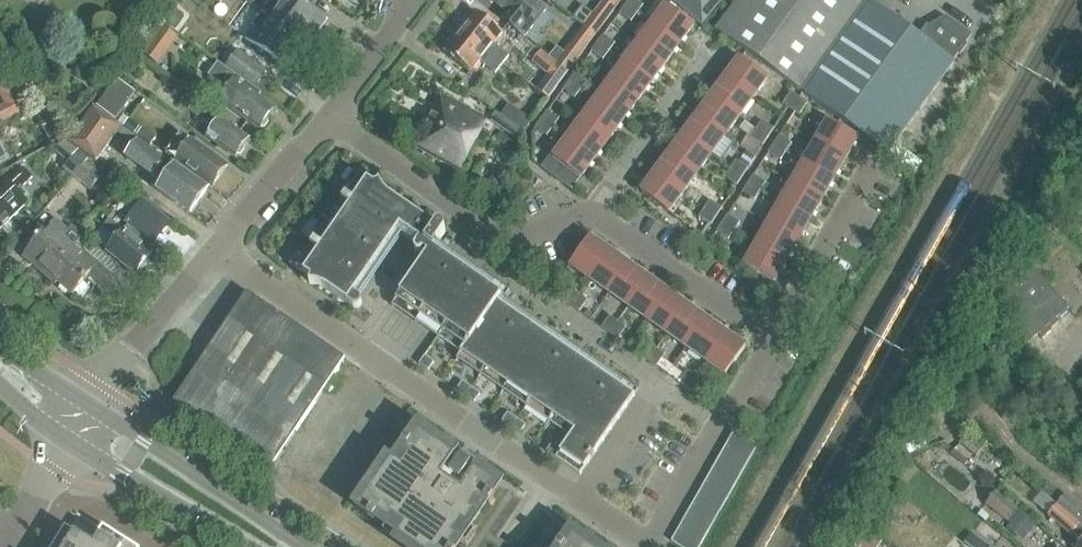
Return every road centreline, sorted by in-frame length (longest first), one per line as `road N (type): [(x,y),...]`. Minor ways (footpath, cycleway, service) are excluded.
road 1 (residential): [(70,419),(218,254),(327,115)]
road 2 (unclassified): [(593,204),(530,246),(327,115)]
road 3 (tertiary): [(278,546),(70,419)]
road 4 (unclassified): [(778,332),(593,204)]
road 5 (unclassified): [(778,332),(872,165)]
road 6 (unclassified): [(593,204),(709,54)]
road 7 (residential): [(327,115),(411,0)]
road 8 (residential): [(10,546),(70,419)]

